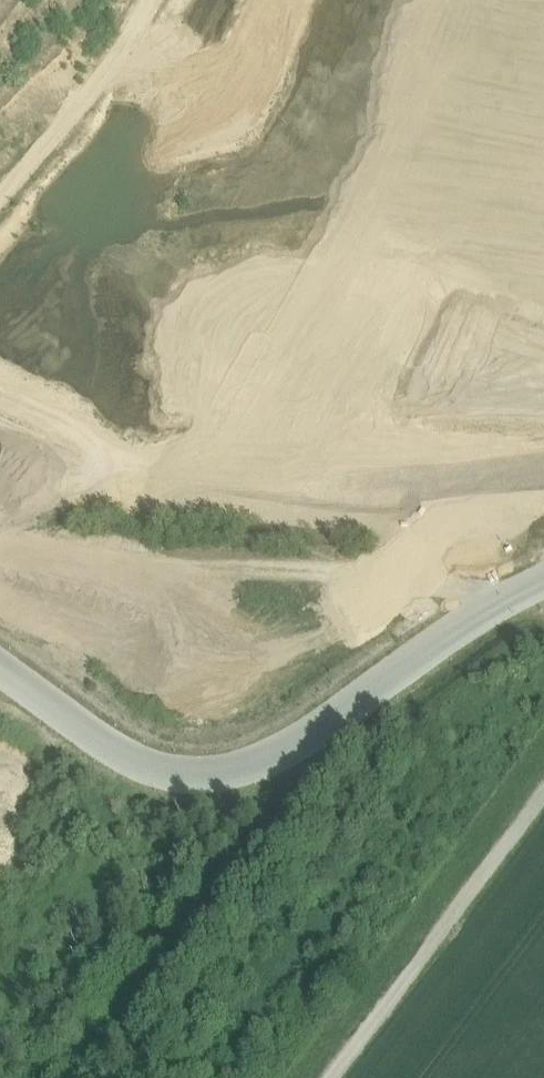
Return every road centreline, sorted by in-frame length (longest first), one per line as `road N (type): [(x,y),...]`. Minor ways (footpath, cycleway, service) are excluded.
road 1 (track): [(543,801),(340,1077)]

